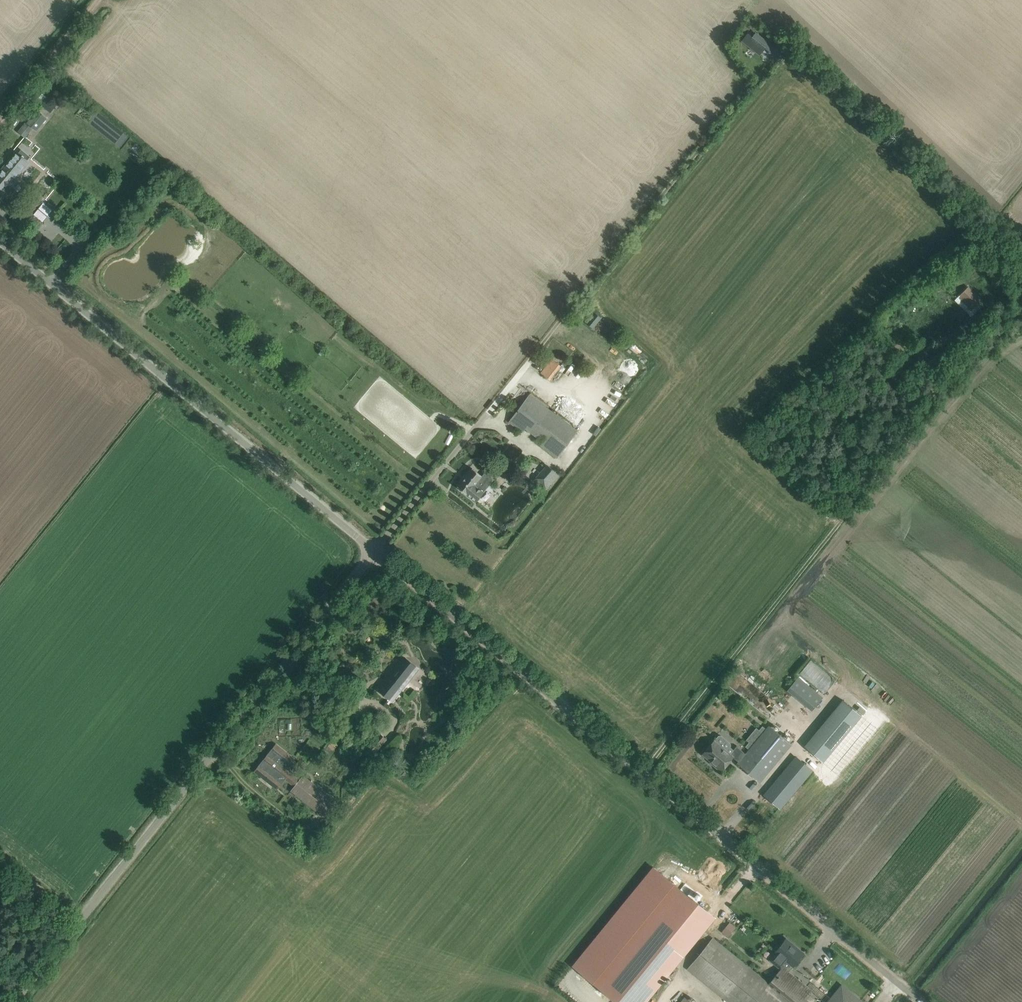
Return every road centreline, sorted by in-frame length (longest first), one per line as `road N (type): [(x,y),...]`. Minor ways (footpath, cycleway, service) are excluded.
road 1 (unclassified): [(13,1001),(373,550)]
road 2 (unclassified): [(644,774),(848,525),(855,410),(917,349)]
road 3 (unclassified): [(373,550),(0,242)]
road 4 (track): [(786,52),(526,366)]
road 5 (unclassified): [(920,1001),(644,774)]
road 6 (unclassified): [(644,774),(373,550)]
road 7 (unclassified): [(373,550),(526,366)]
road 8 (track): [(0,124),(101,0)]

